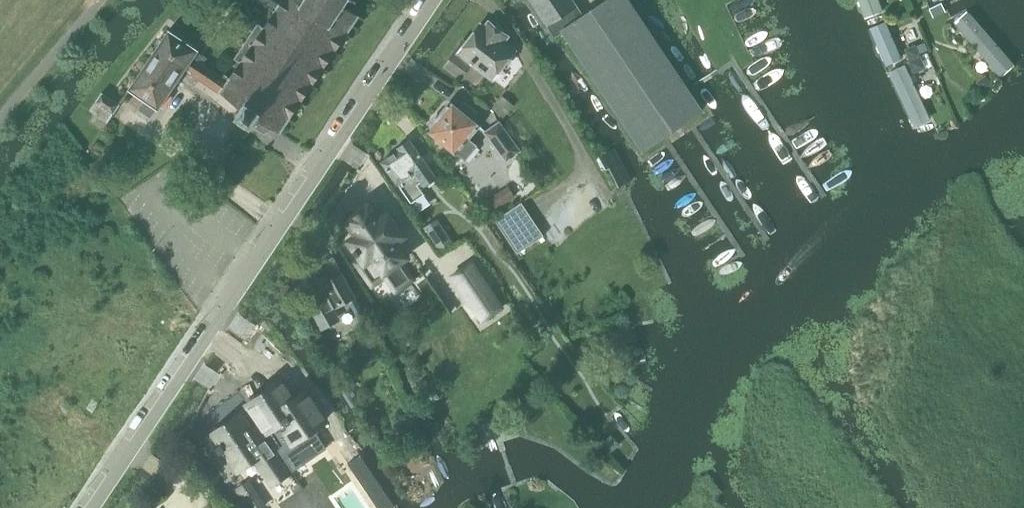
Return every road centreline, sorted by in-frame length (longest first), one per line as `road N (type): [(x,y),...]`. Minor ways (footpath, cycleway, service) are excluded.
road 1 (residential): [(91,507),(433,0)]

